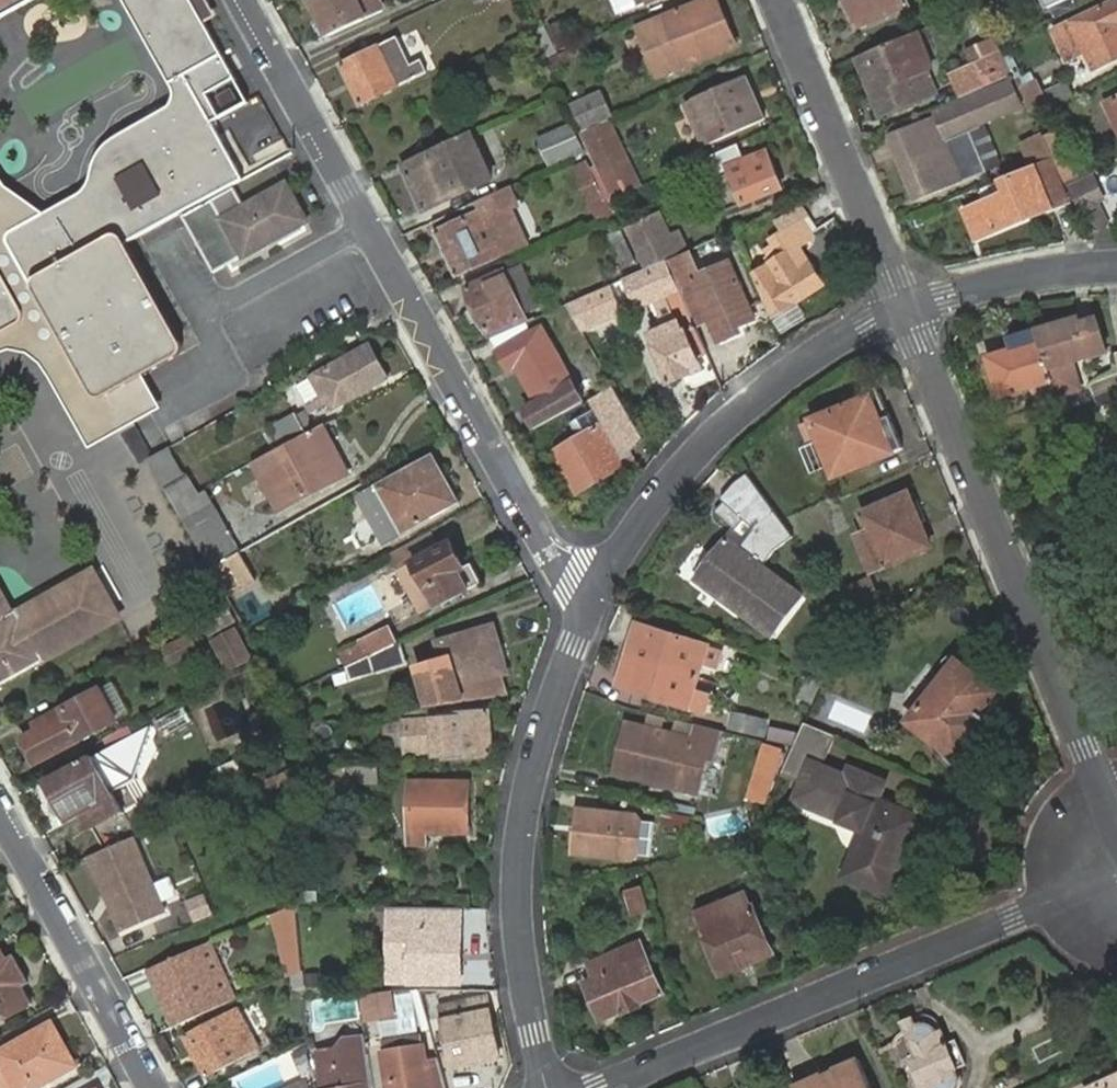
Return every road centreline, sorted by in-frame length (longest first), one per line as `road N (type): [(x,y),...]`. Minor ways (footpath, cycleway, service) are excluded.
road 1 (residential): [(241,0),(584,608)]
road 2 (residential): [(1104,794),(905,307)]
road 3 (residential): [(1067,895),(606,1087)]
road 4 (residential): [(584,608),(524,819),(523,935),(535,1034),(552,1087)]
road 5 (residential): [(905,307),(807,358),(693,454),(652,495),(584,608)]
road 6 (residential): [(905,307),(778,0)]
road 7 (residential): [(152,1087),(0,812)]
road 8 (residential): [(1116,267),(1061,269),(905,307)]
road 9 (residential): [(1067,895),(1060,848),(1083,807),(1104,794)]

